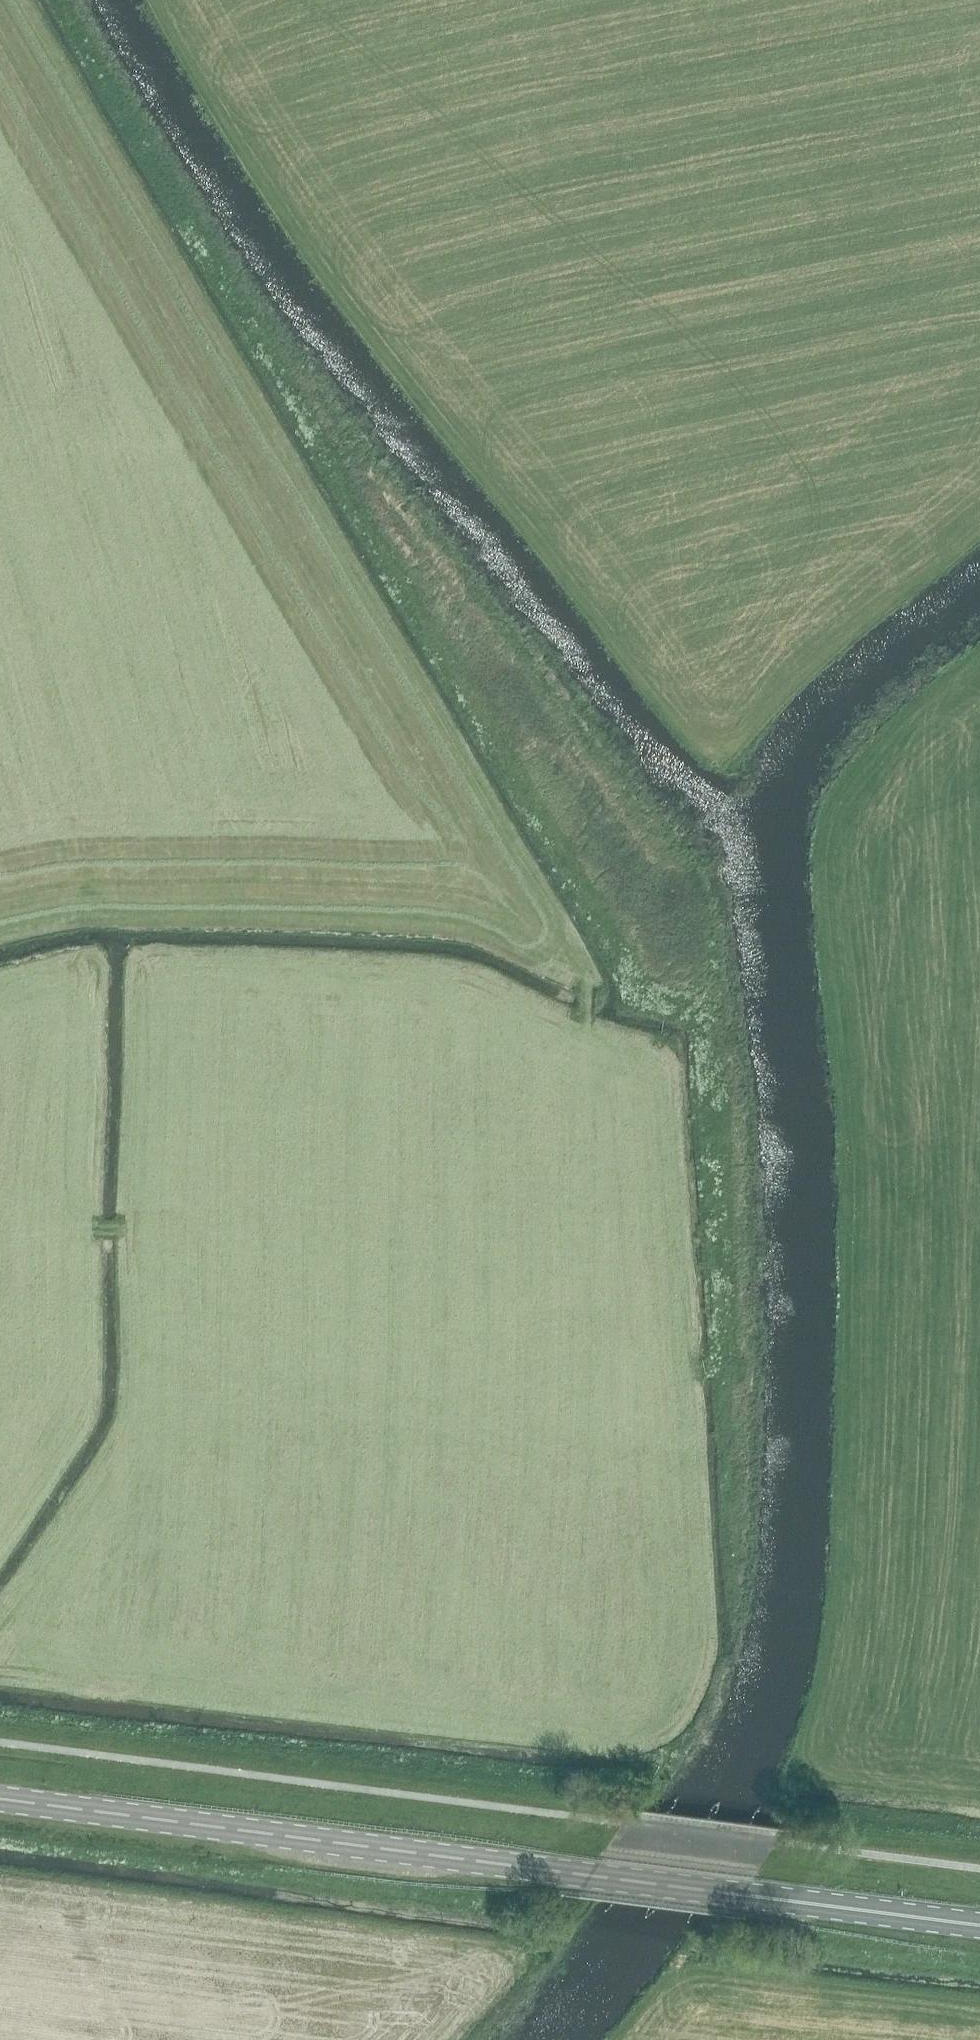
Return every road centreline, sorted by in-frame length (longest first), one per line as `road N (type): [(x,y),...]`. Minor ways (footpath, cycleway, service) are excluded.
road 1 (primary): [(0,1799),(979,1926)]

